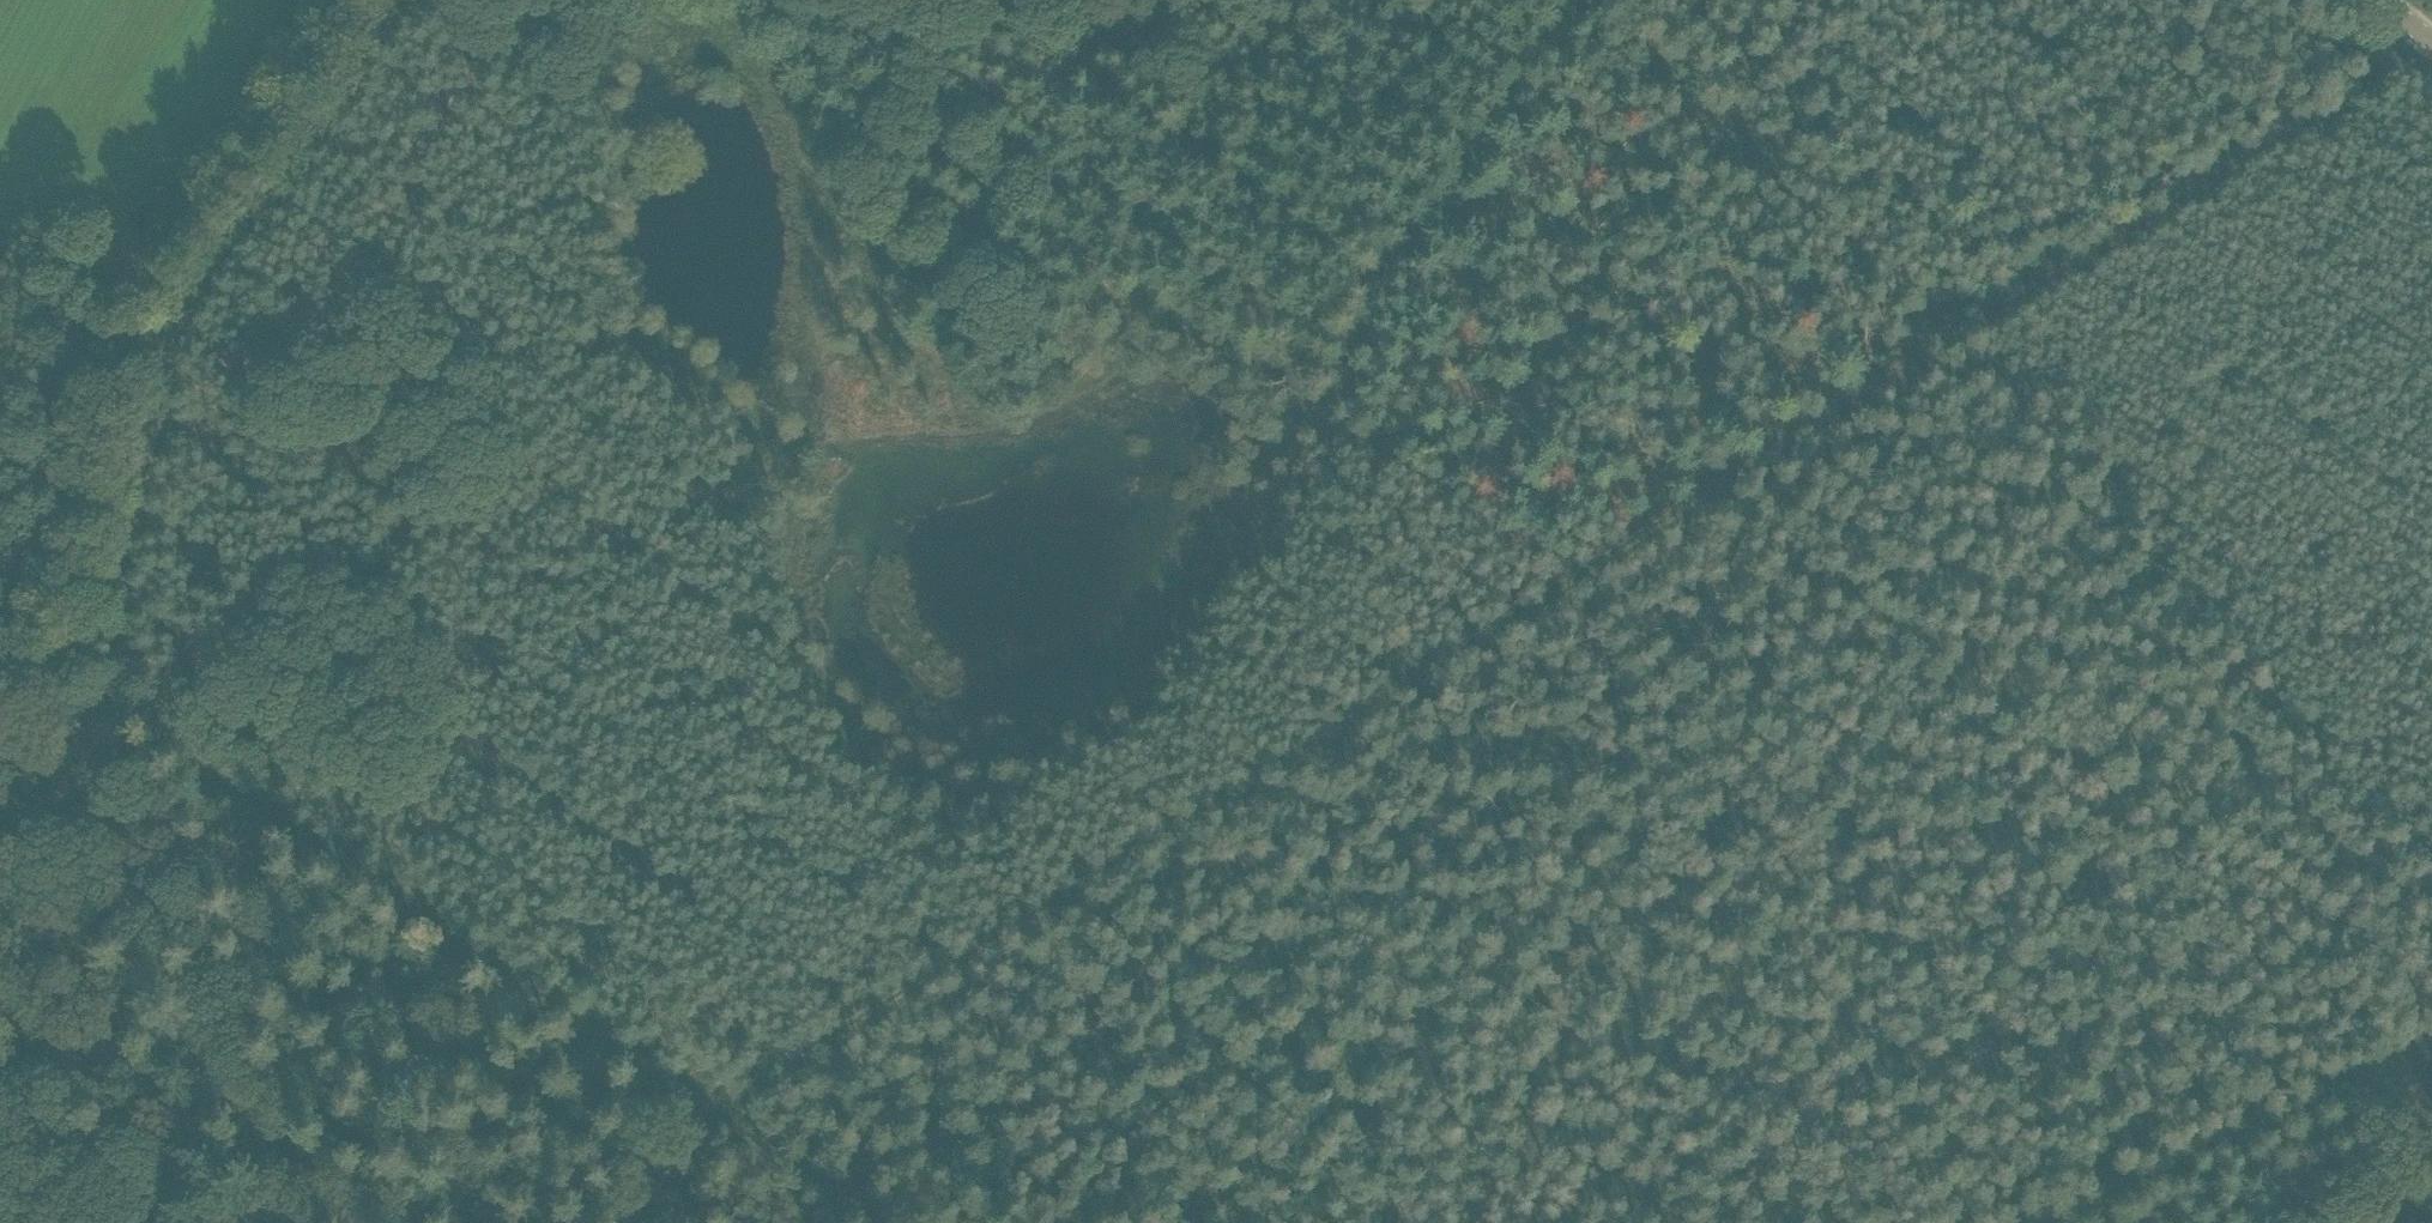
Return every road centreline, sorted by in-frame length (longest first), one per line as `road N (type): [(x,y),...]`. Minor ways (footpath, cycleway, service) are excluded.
road 1 (unclassified): [(0,681),(50,637),(124,337),(159,258),(321,37),(336,0)]

